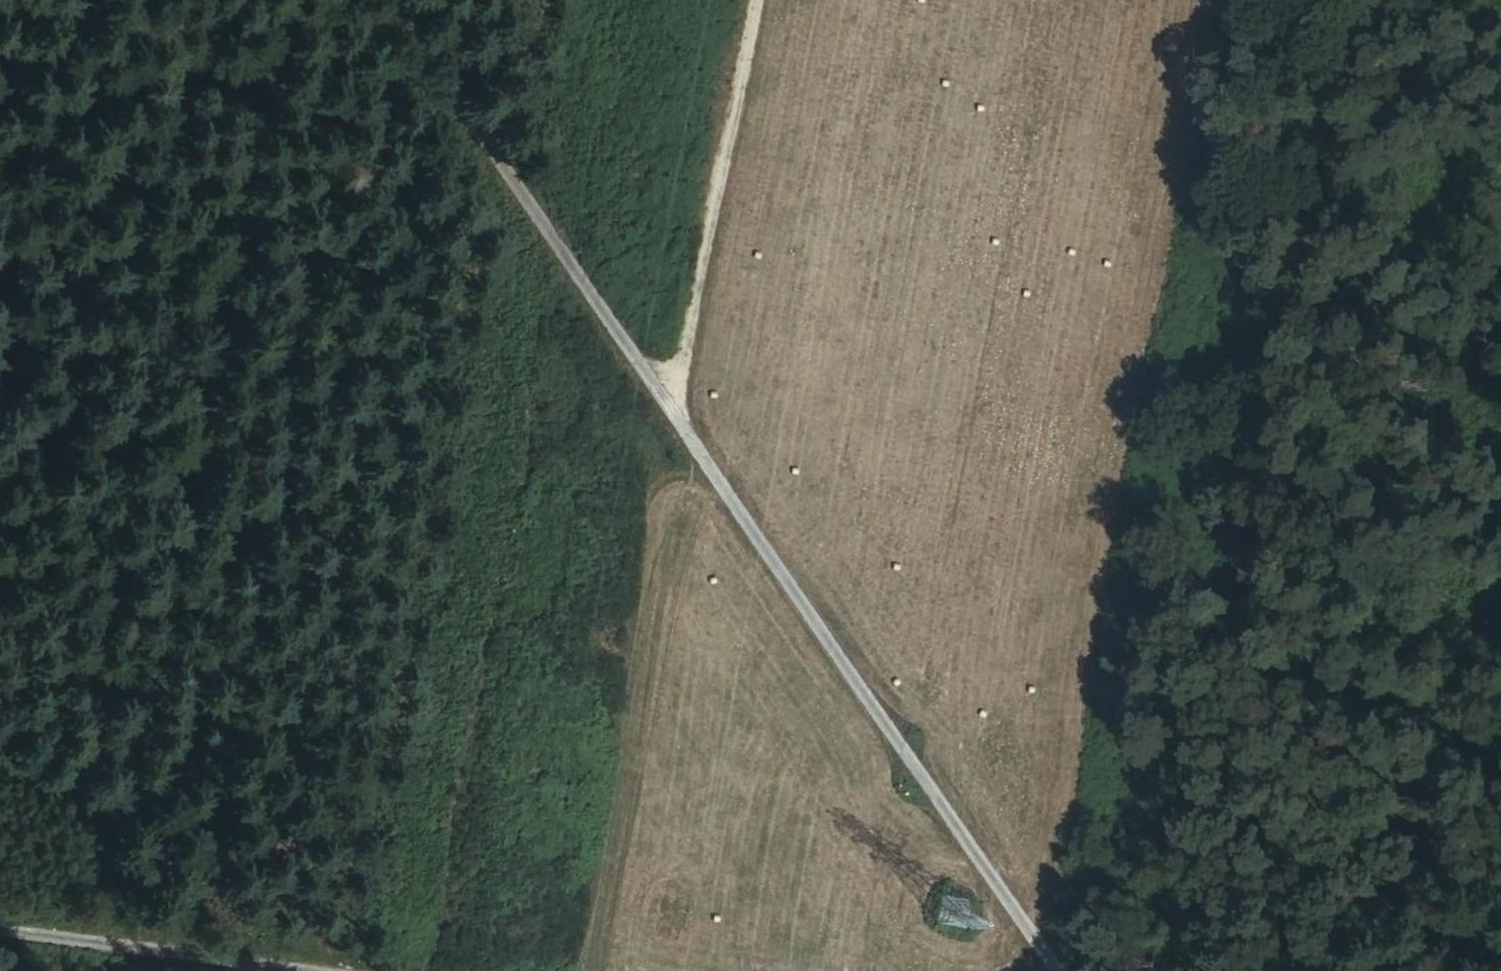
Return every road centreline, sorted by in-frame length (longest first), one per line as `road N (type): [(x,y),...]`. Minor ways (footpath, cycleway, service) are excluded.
road 1 (track): [(394,0),(1061,970)]
road 2 (track): [(303,970),(0,933)]

